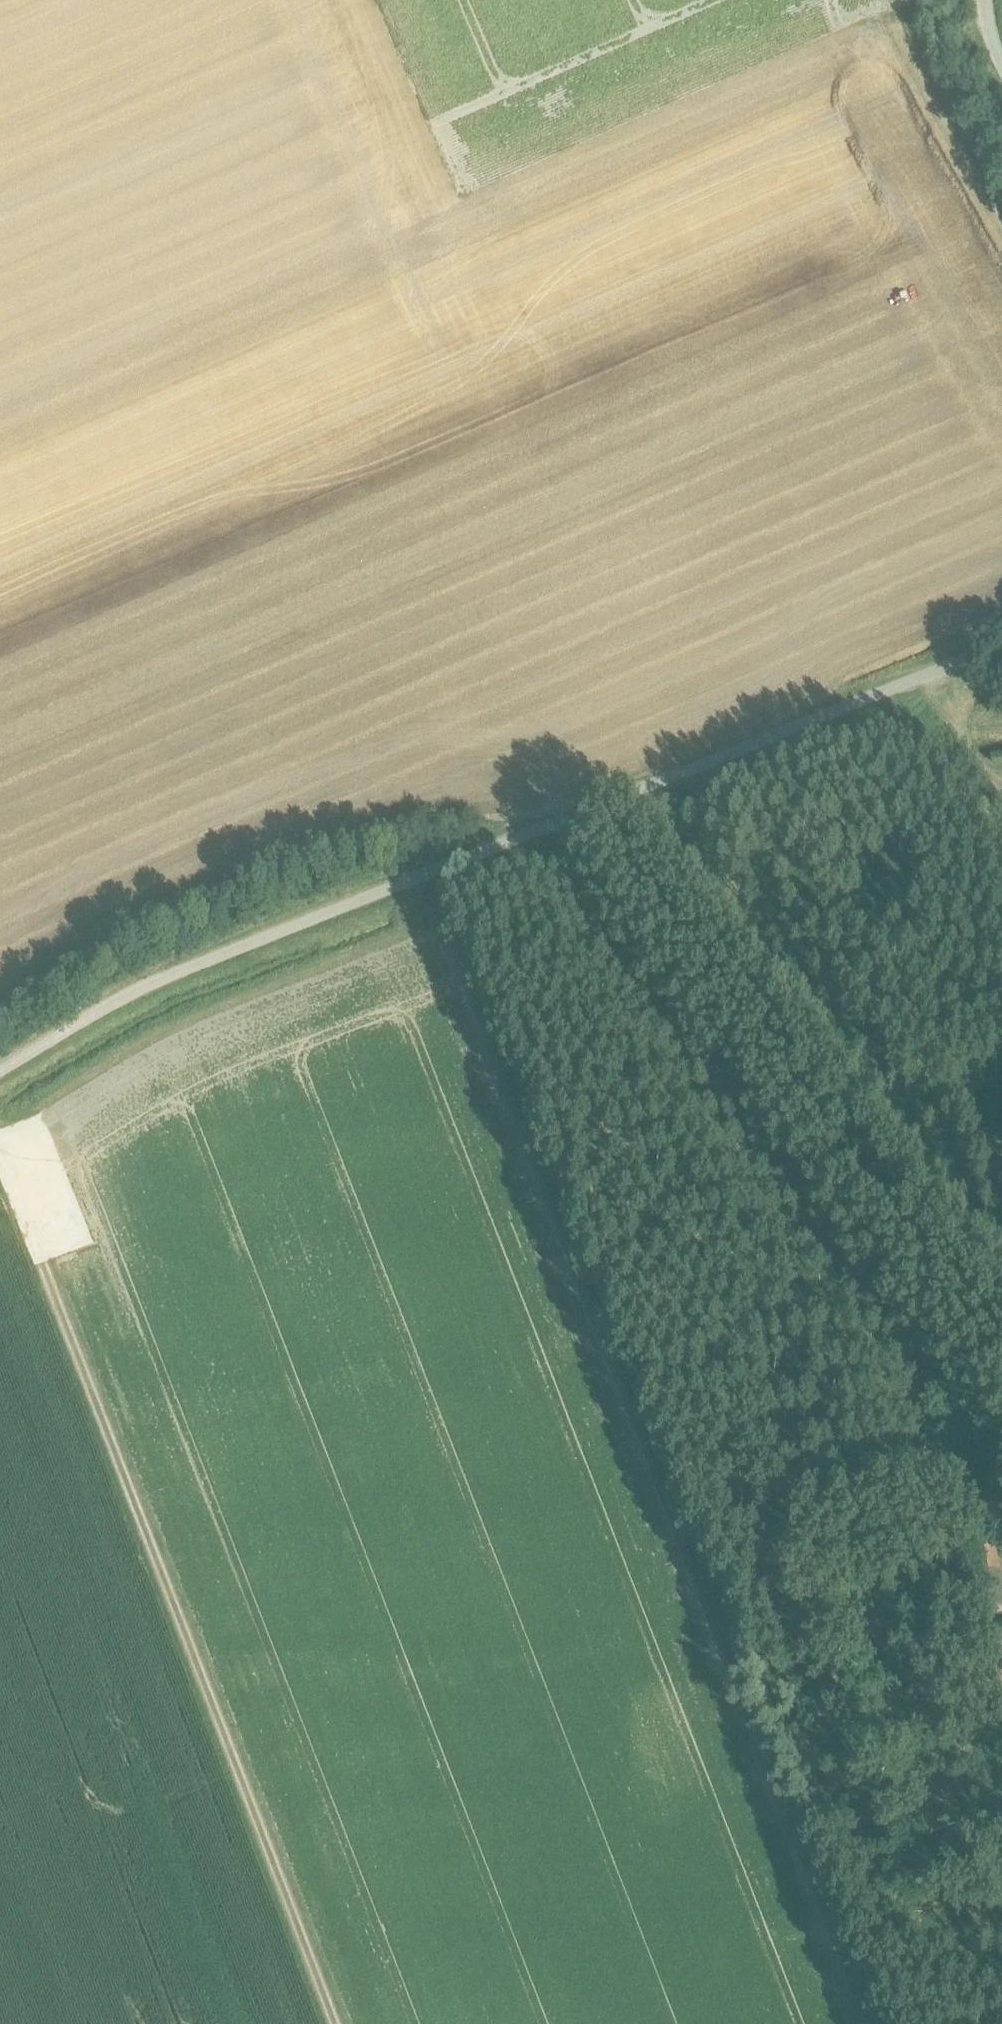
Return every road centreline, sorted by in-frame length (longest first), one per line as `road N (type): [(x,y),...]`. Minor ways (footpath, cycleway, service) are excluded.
road 1 (unclassified): [(0,1071),(154,984),(1001,645)]
road 2 (track): [(35,1266),(333,2023)]

